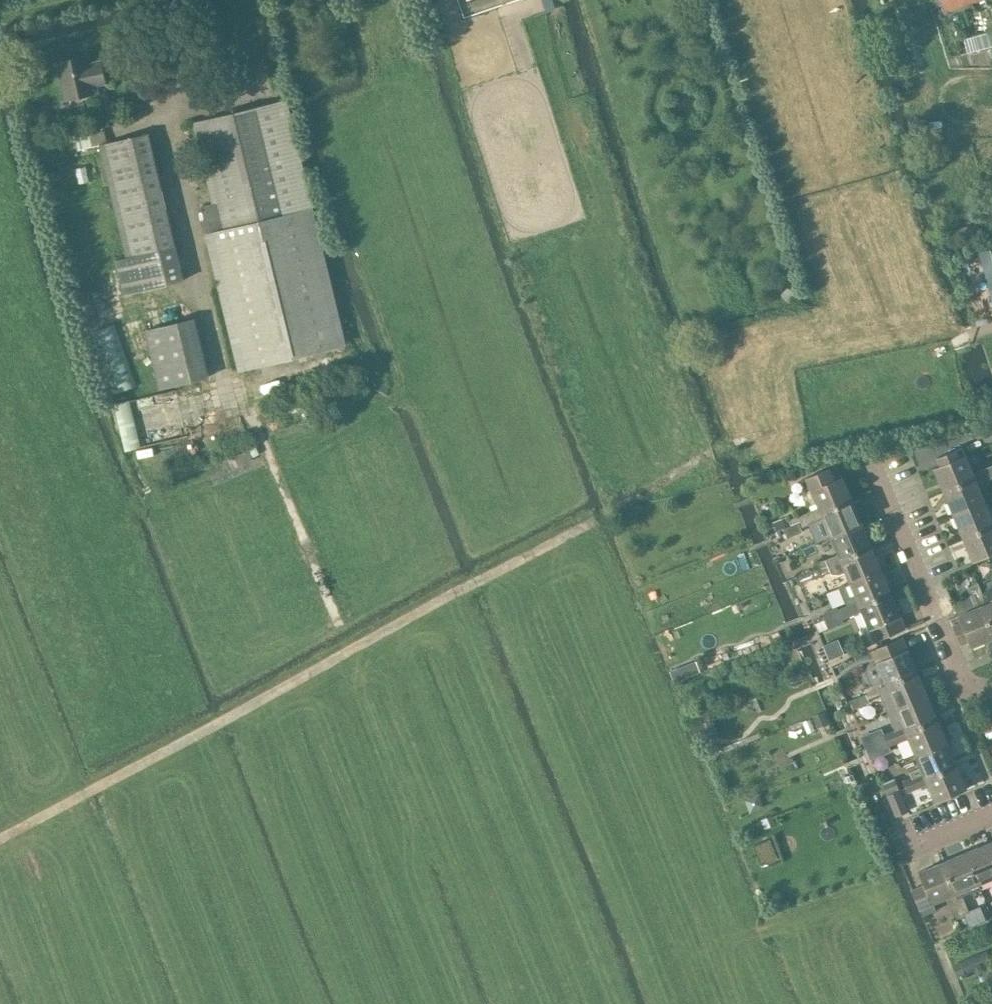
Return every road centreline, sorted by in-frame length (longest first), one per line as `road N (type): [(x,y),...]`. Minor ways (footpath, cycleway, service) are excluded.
road 1 (track): [(0,841),(589,523)]
road 2 (residential): [(991,703),(962,688),(876,472)]
road 3 (track): [(612,511),(725,446),(800,427)]

